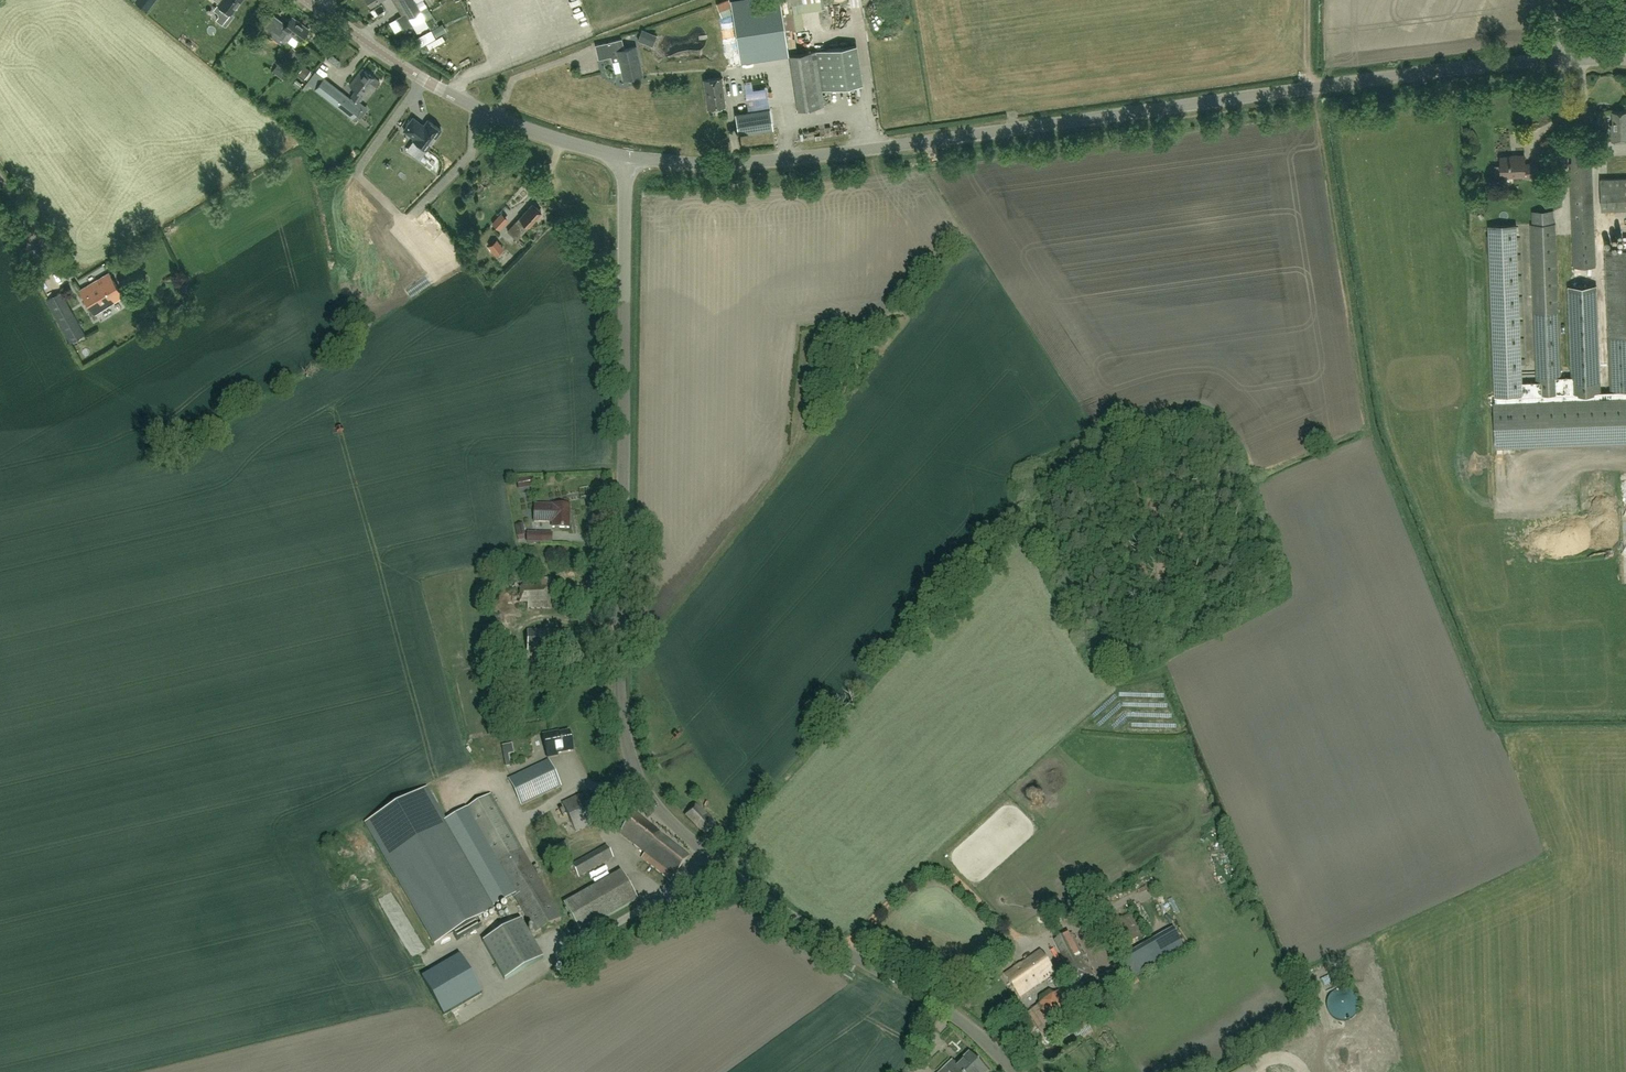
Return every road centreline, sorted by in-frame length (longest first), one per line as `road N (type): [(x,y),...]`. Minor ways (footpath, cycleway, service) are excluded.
road 1 (tertiary): [(1017,1071),(951,1011),(841,948),(708,855),(638,779),(619,691),(627,156)]
road 2 (tertiary): [(627,156),(717,164),(806,157),(1549,61)]
road 3 (tertiary): [(627,156),(495,116),(430,85),(306,0)]
road 4 (track): [(802,373),(790,464),(651,639),(620,652)]

